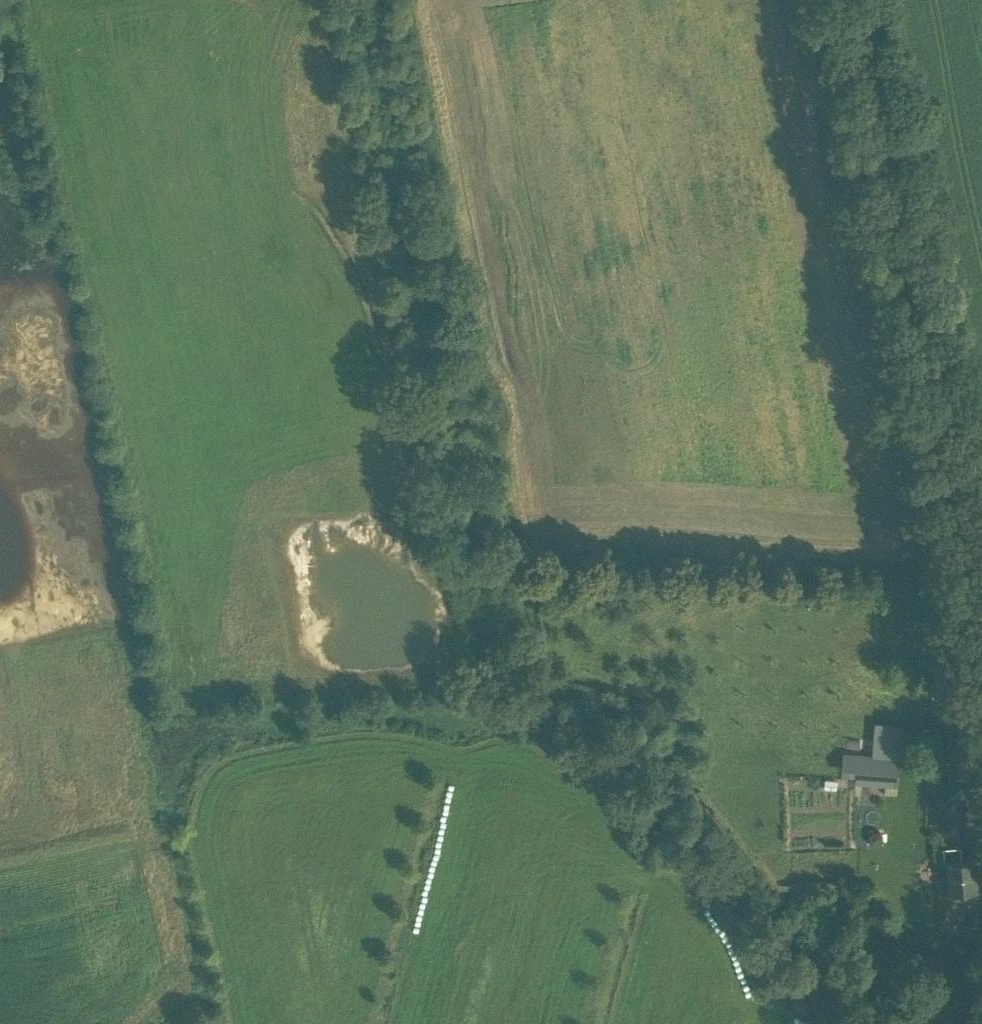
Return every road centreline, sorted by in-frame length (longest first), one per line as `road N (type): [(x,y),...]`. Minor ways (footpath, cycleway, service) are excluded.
road 1 (unclassified): [(981,575),(862,0)]

